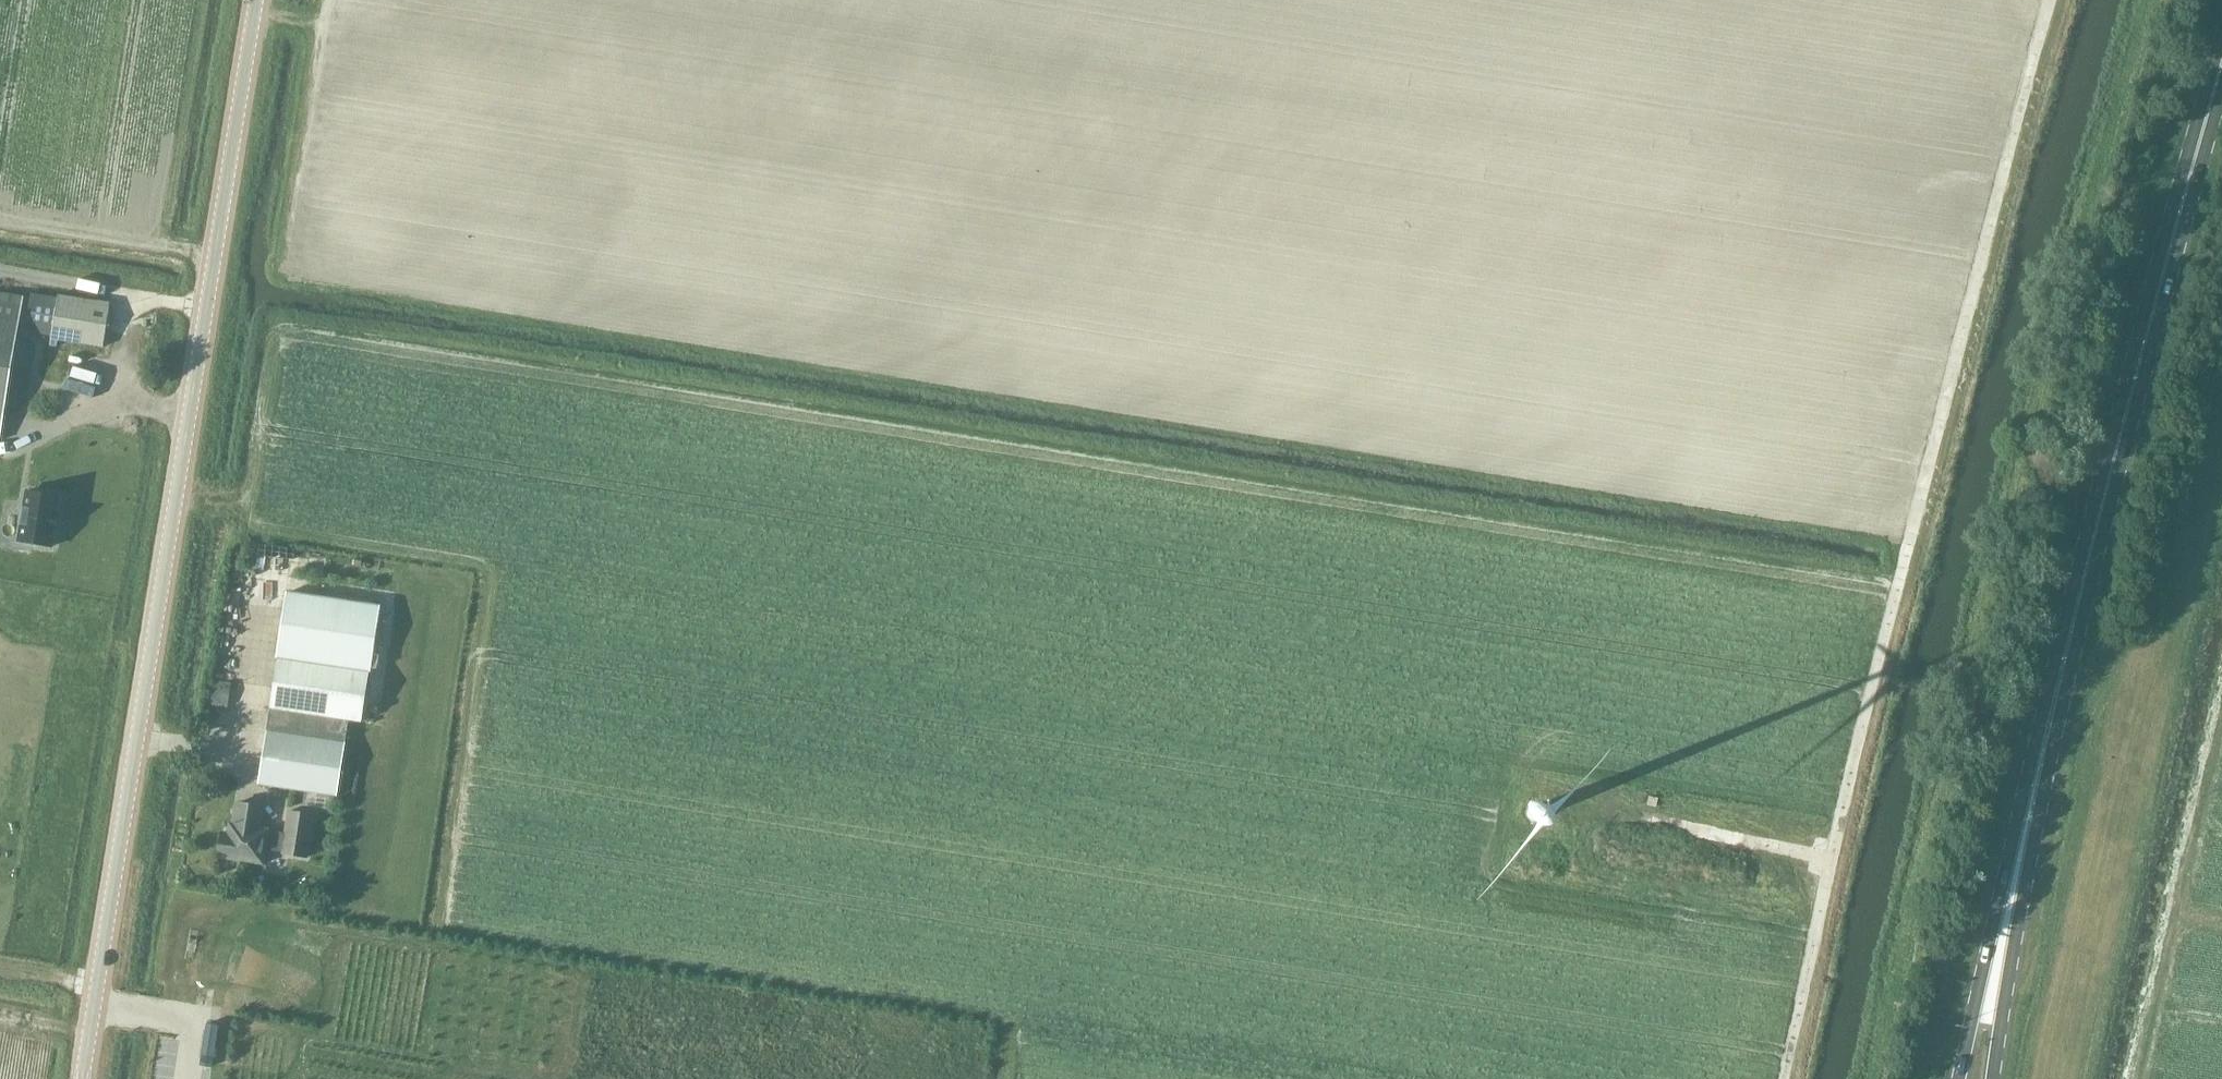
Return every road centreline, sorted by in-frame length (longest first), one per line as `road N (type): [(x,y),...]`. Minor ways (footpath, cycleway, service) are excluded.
road 1 (tertiary): [(82,1078),(257,0)]
road 2 (primary): [(2051,718),(2221,68)]
road 3 (primary): [(2051,718),(2005,868),(1959,1078)]
road 4 (primary): [(1995,1078),(2051,718)]

